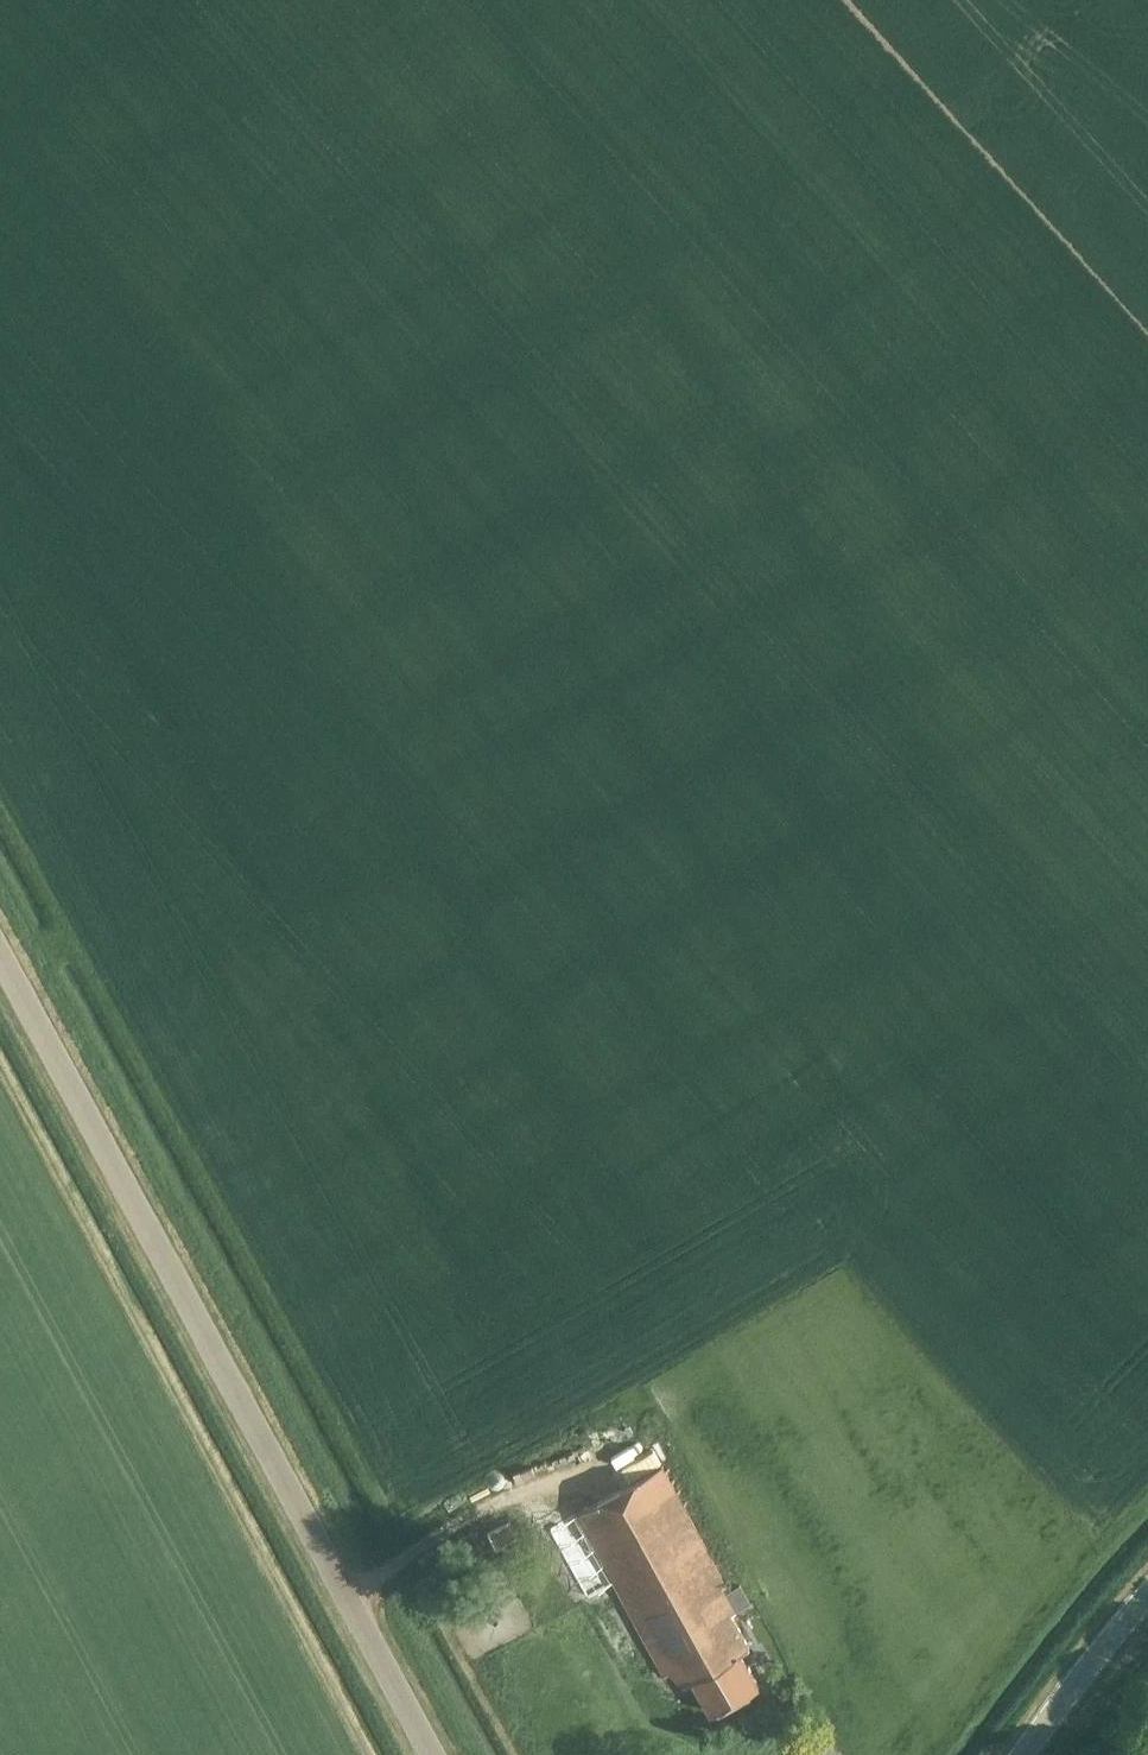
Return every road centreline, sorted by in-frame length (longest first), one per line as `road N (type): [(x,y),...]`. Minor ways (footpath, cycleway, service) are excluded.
road 1 (tertiary): [(423,1754),(0,969)]
road 2 (tertiary): [(1019,1754),(1147,1595)]

